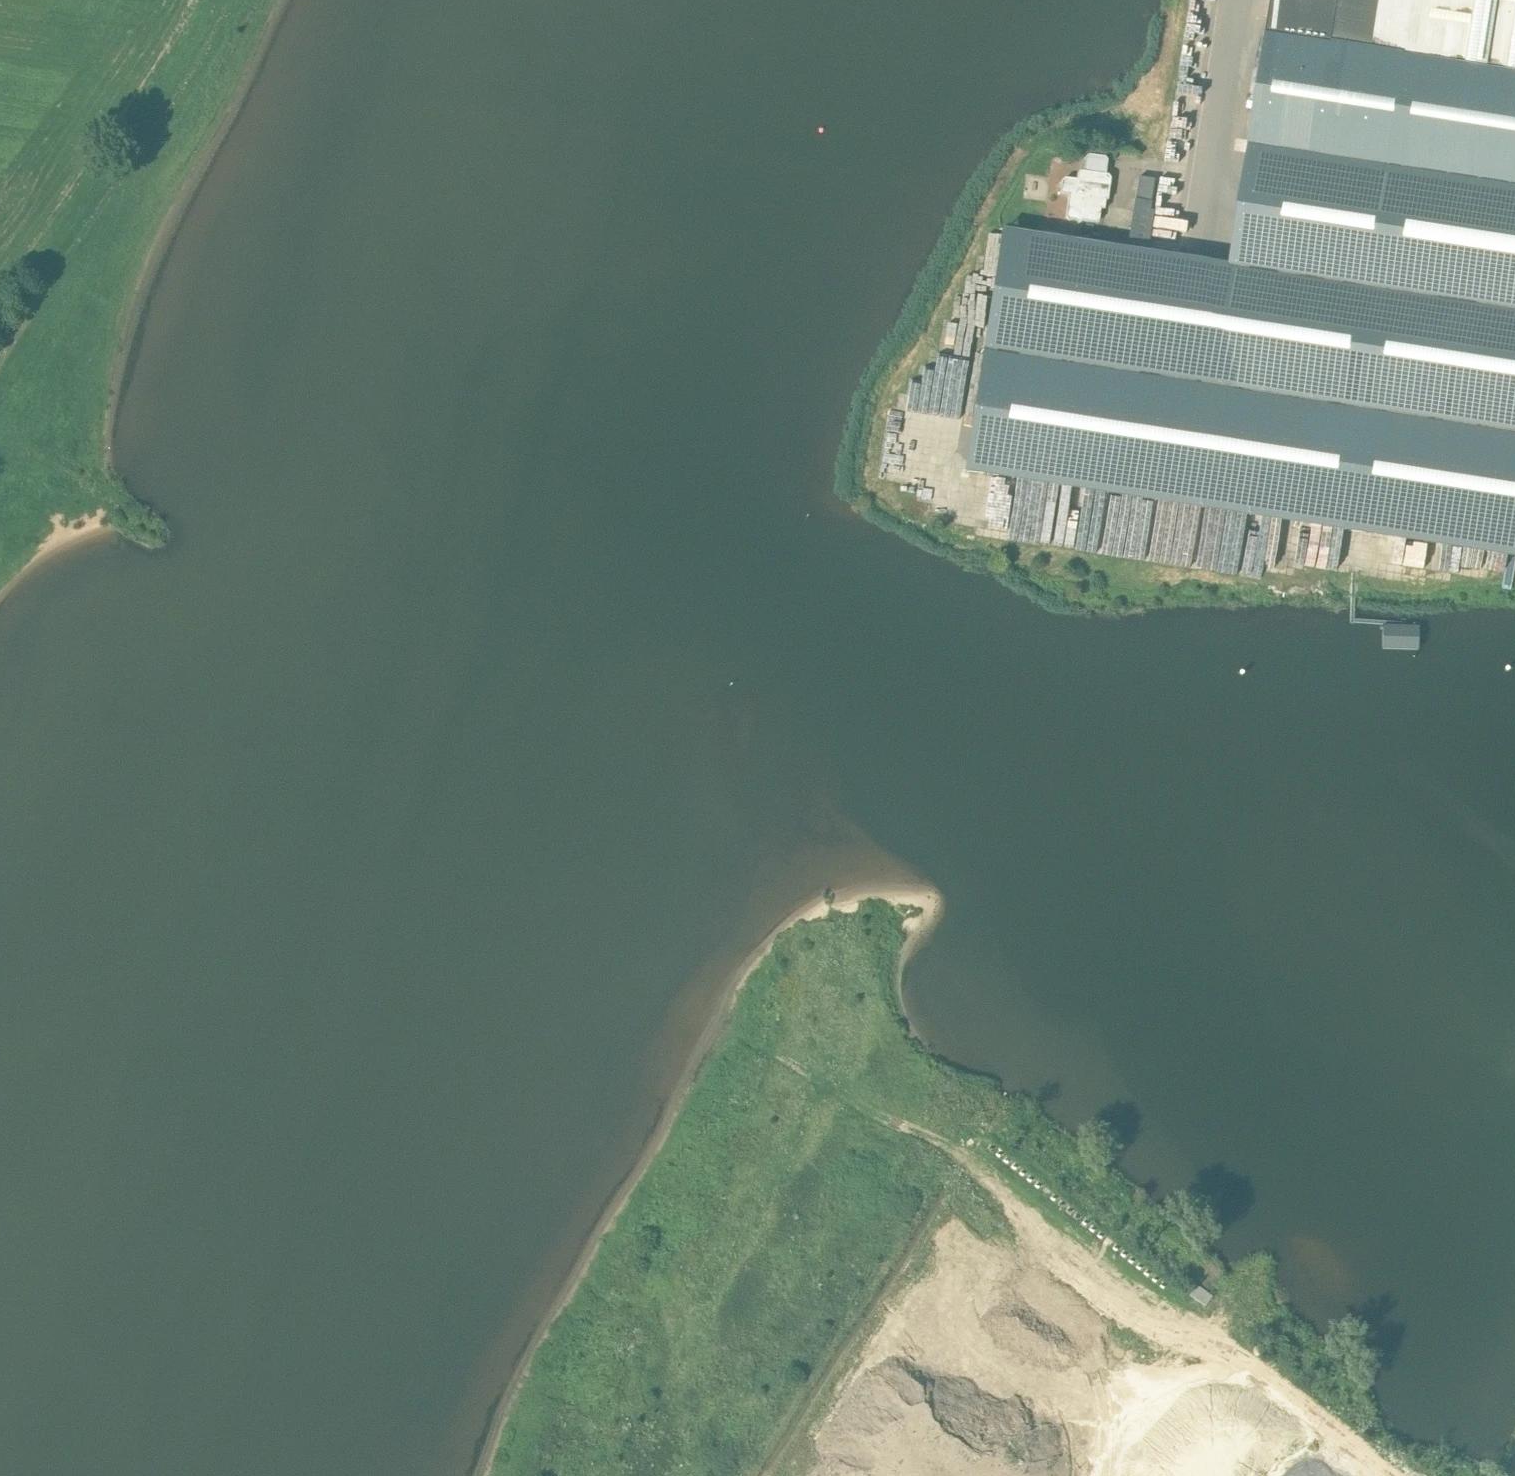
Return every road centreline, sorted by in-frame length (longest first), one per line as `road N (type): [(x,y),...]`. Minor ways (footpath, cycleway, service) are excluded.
road 1 (track): [(139,0),(75,130),(0,255)]

